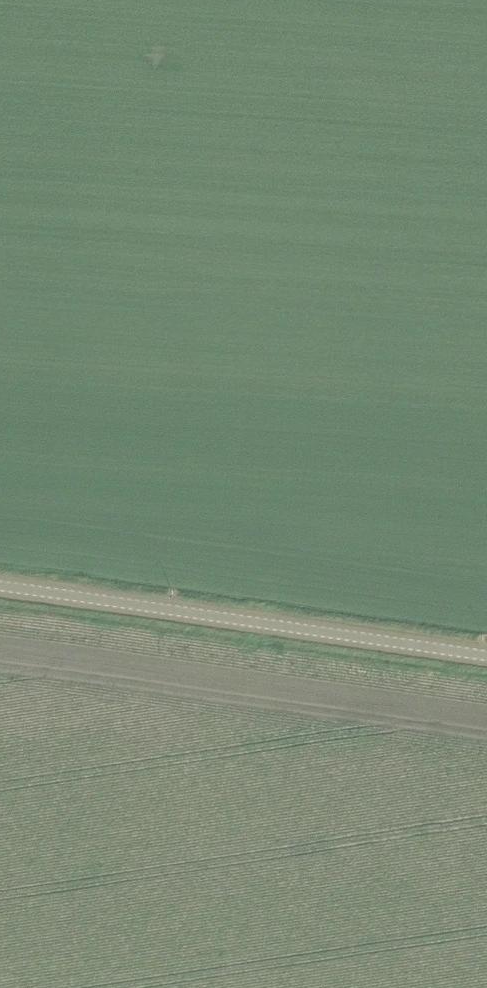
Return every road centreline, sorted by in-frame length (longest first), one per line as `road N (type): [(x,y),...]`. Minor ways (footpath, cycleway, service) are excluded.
road 1 (tertiary): [(486,655),(0,586)]

